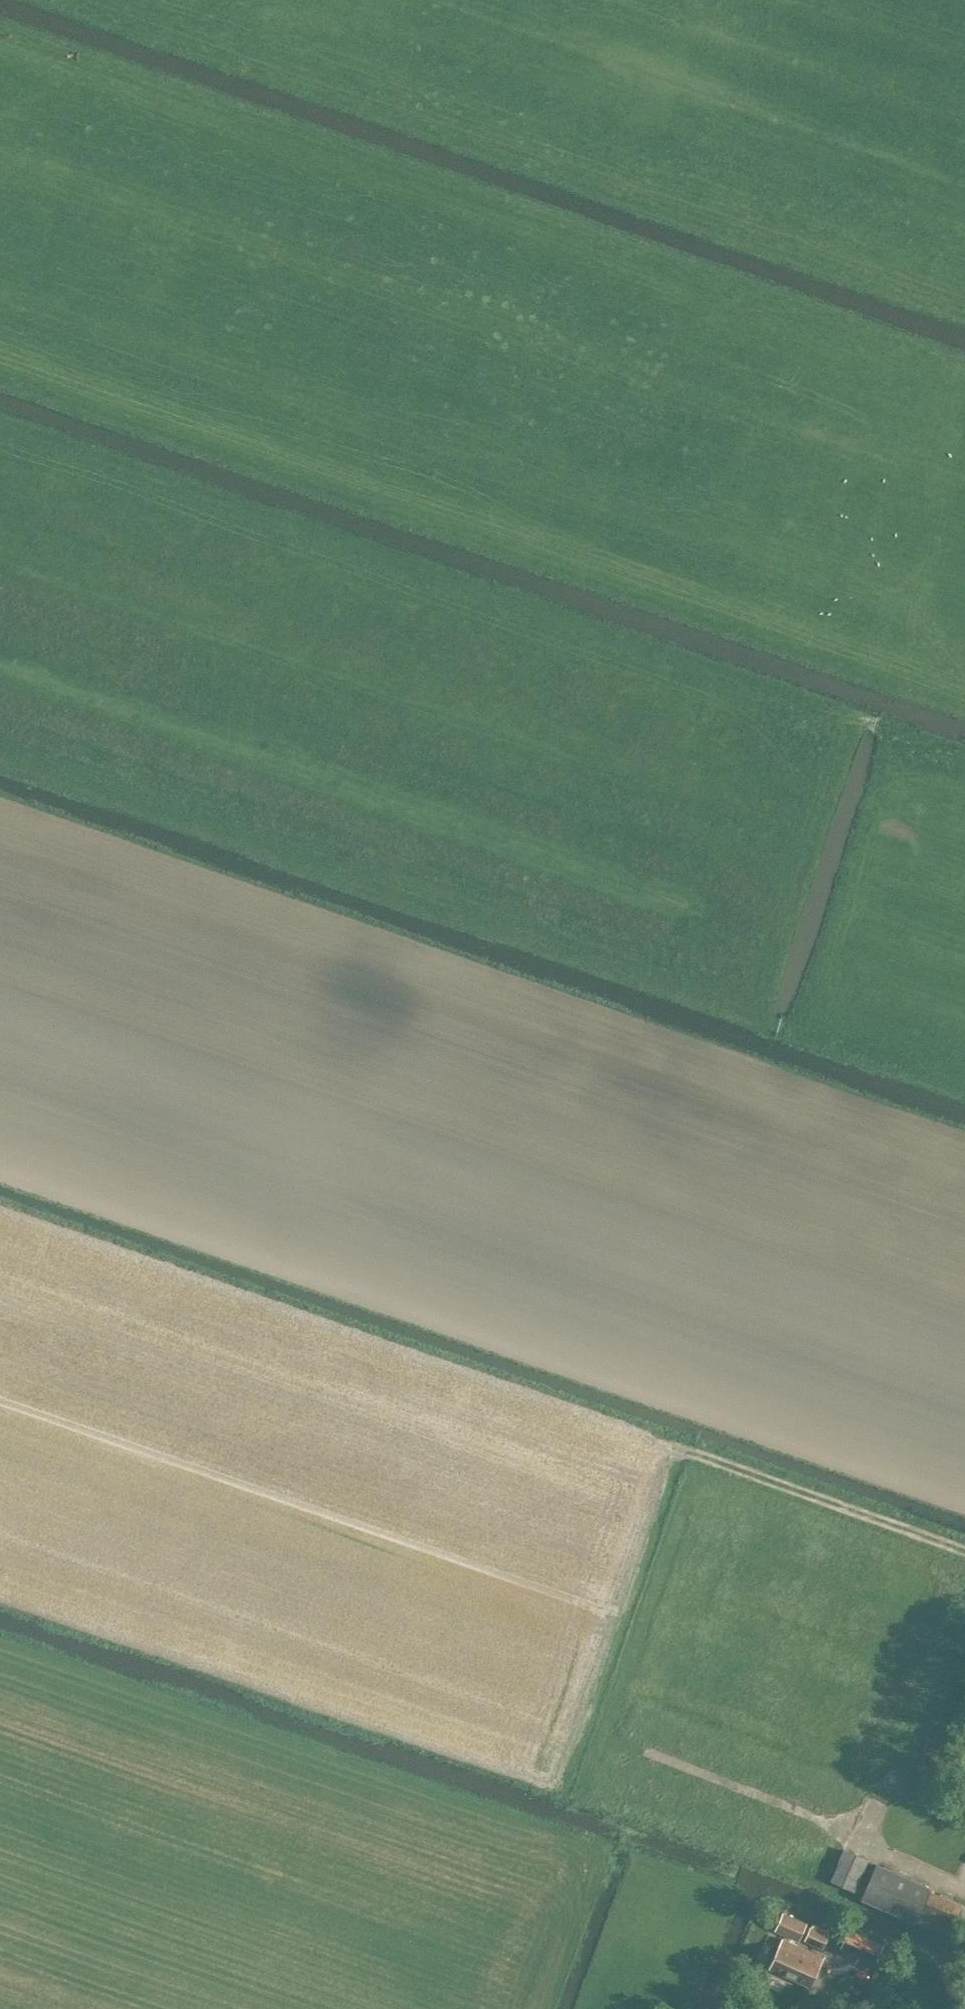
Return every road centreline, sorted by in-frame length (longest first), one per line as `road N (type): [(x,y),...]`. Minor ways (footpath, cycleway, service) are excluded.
road 1 (track): [(964,1548),(696,1451)]

